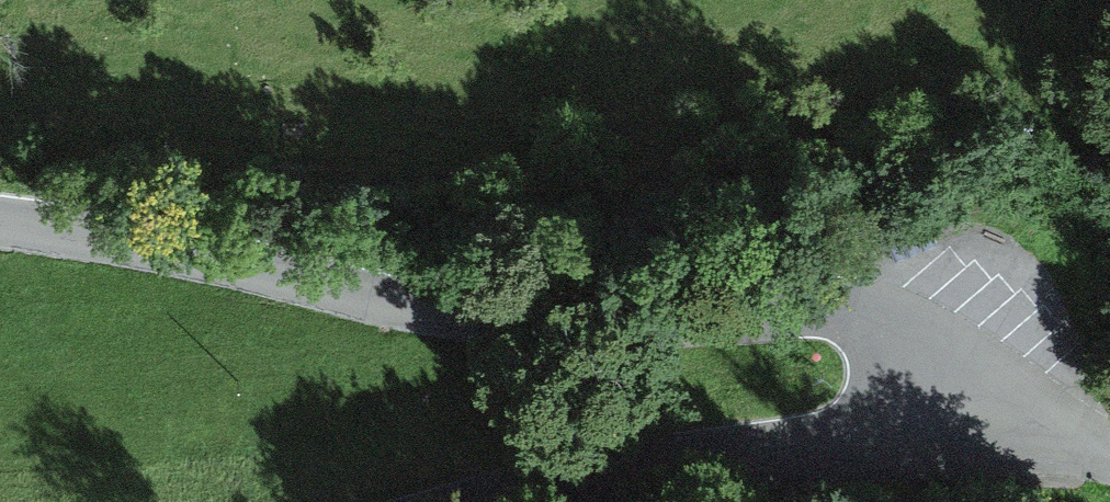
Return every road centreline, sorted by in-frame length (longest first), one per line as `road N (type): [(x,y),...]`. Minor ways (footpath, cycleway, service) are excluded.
road 1 (residential): [(0,224),(146,245),(364,300),(475,318),(636,326),(839,306),(906,335),(924,364)]
road 2 (unclassified): [(924,364),(907,420),(875,439),(683,463),(492,501)]
road 3 (residential): [(924,364),(1109,453)]

